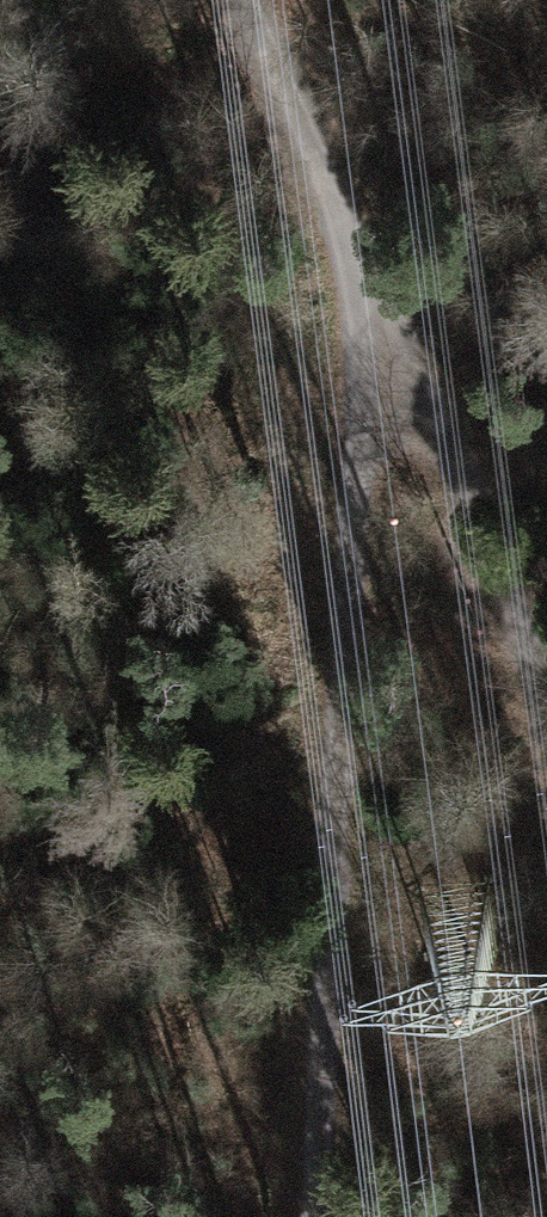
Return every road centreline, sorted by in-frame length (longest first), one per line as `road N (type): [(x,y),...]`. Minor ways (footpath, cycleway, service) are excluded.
road 1 (track): [(386,330),(300,1149),(306,1216)]
road 2 (track): [(386,330),(546,710)]
road 3 (track): [(233,0),(386,330)]

